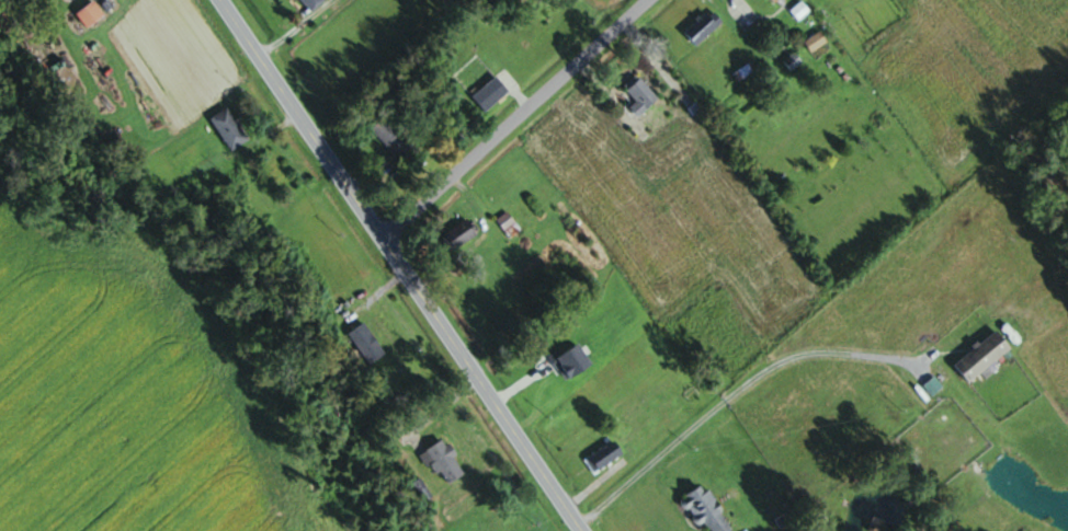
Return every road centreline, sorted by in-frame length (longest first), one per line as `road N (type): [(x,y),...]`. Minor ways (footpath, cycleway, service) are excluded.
road 1 (secondary): [(581,530),(225,0)]
road 2 (residential): [(387,244),(657,0)]

